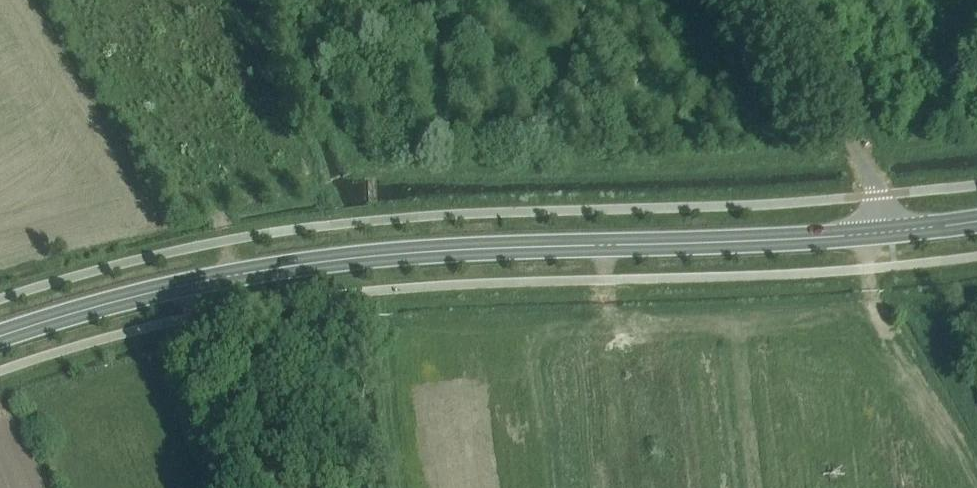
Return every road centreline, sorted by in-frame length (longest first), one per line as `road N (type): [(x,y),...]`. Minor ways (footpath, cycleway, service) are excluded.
road 1 (secondary): [(0,339),(184,285),(336,260),(881,238)]
road 2 (unclassified): [(881,238),(881,200),(845,114),(770,0)]
road 3 (track): [(873,269),(875,303),(887,329),(976,478)]
road 4 (track): [(237,487),(184,285)]

